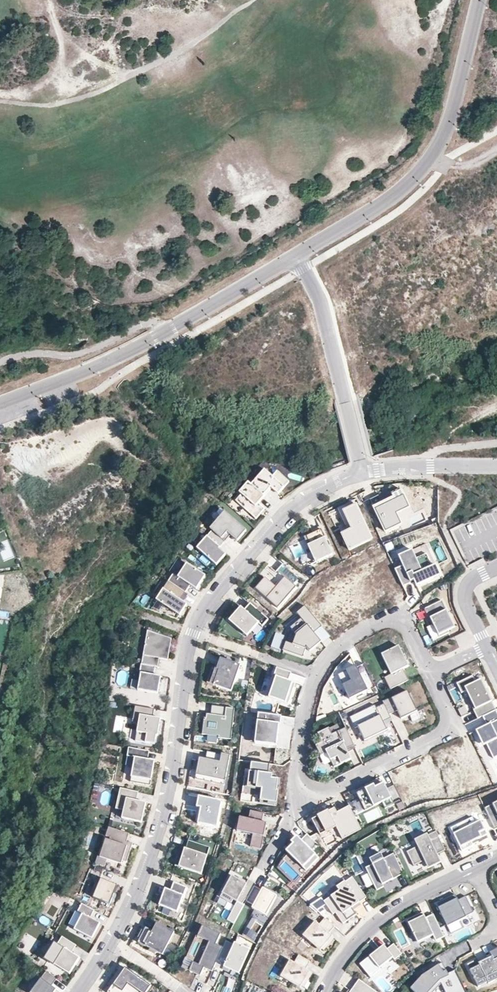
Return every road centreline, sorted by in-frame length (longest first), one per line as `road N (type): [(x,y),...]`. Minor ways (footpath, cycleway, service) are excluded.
road 1 (residential): [(367,472),(289,508),(192,631),(158,836),(113,938),(77,991)]
road 2 (track): [(0,767),(31,649),(65,595),(127,540),(161,445),(108,384)]
road 3 (residential): [(0,401),(103,362),(299,255)]
road 4 (residential): [(318,675),(298,774),(316,792),(445,733),(448,708),(431,673)]
road 5 (residential): [(367,472),(326,315),(299,255)]
road 6 (residential): [(326,991),(380,918),(476,866)]
road 7 (residential): [(421,169),(448,130),(480,0)]
road 8 (residential): [(431,673),(398,619),(338,647),(318,675)]
road 9 (residential): [(299,255),(421,169)]
road 10 (residential): [(496,466),(367,472)]

